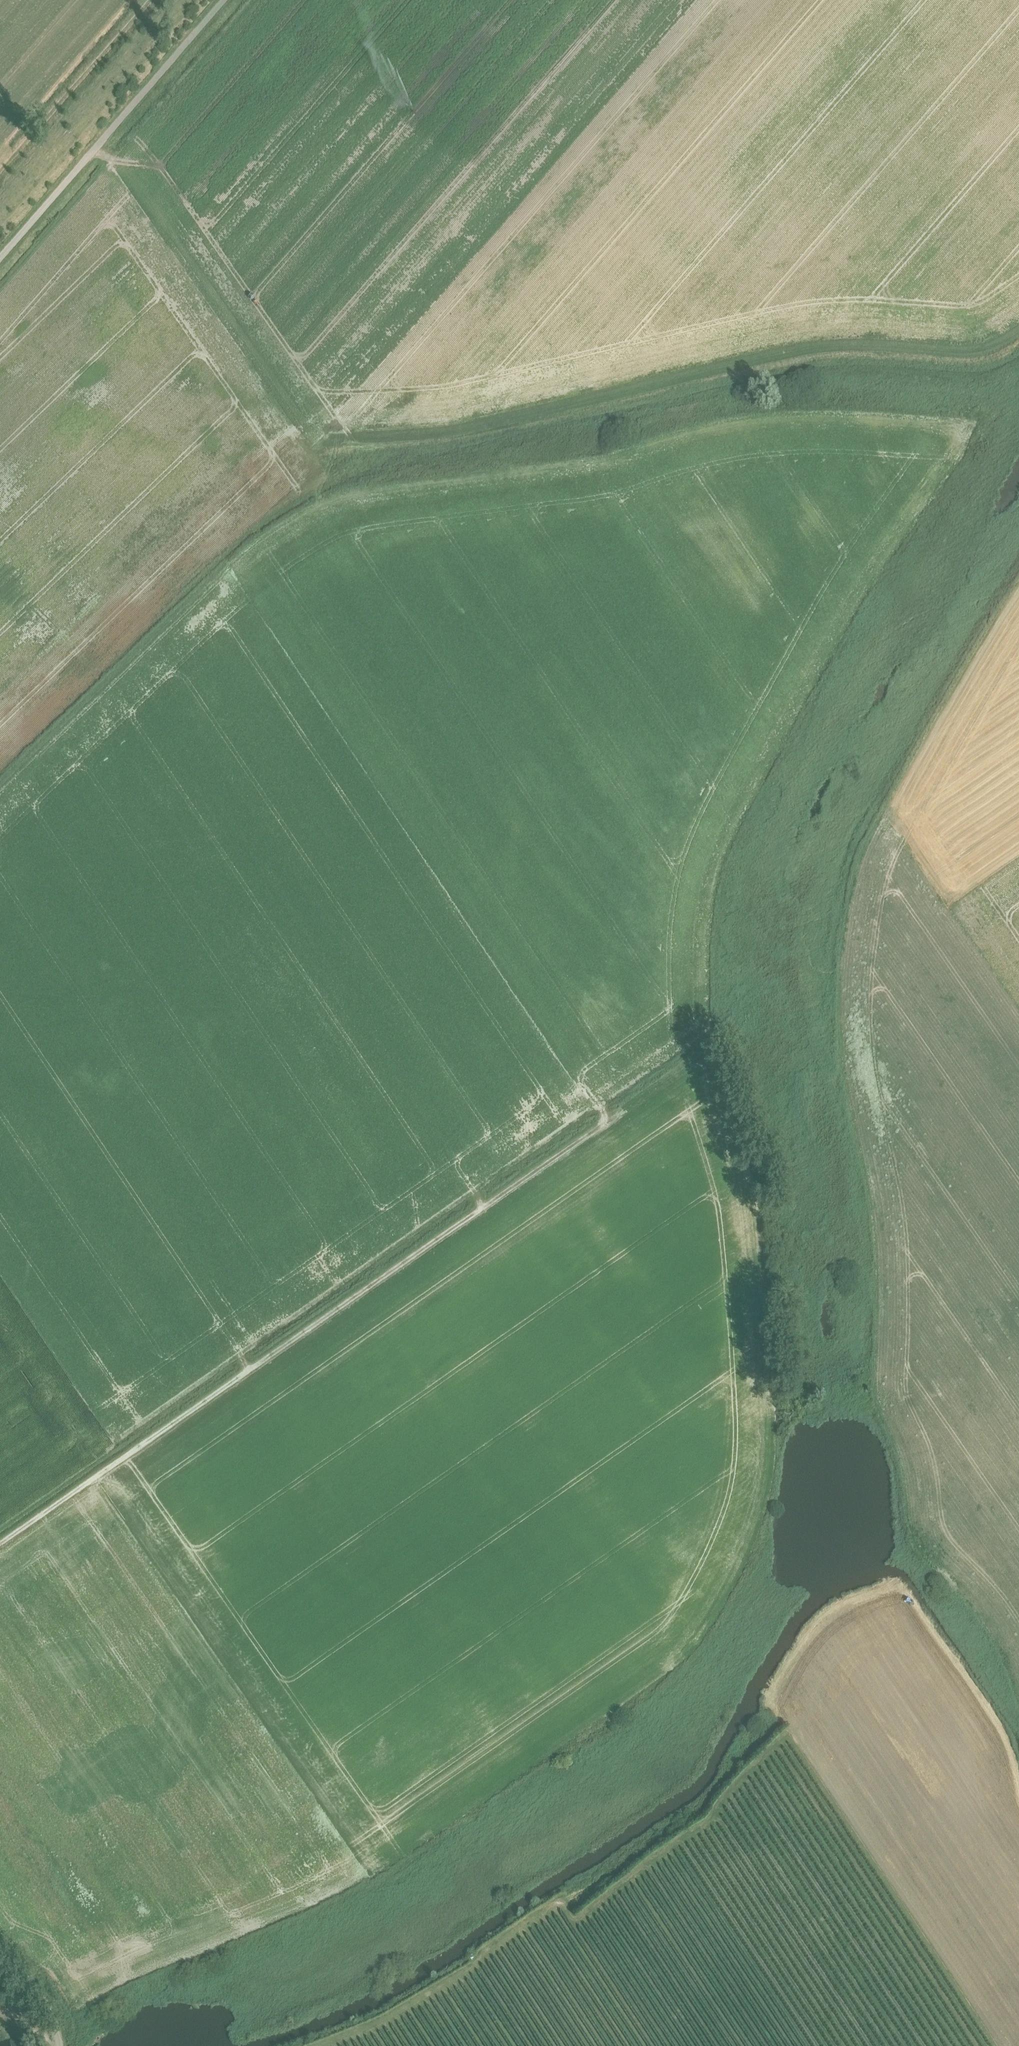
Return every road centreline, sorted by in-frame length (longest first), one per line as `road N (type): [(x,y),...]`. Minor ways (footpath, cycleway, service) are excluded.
road 1 (track): [(0,1543),(604,1123),(602,1107)]
road 2 (unclassified): [(0,259),(224,0)]

